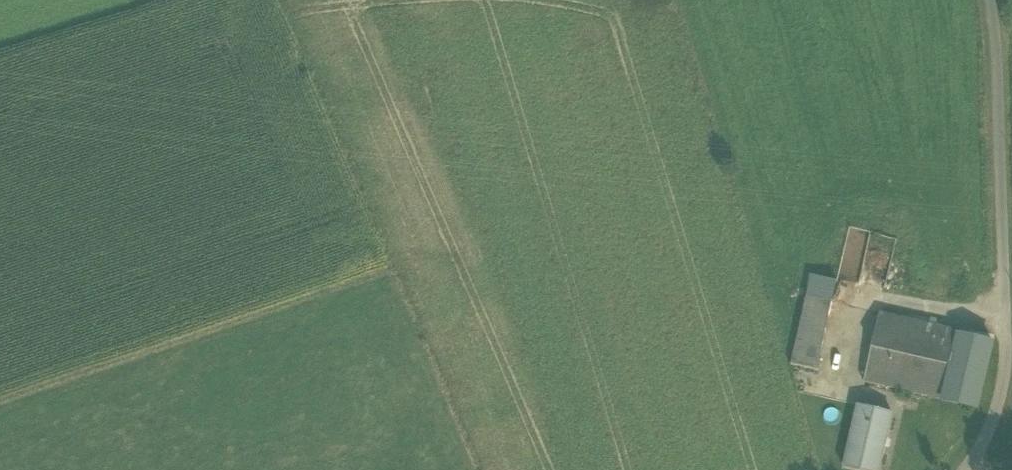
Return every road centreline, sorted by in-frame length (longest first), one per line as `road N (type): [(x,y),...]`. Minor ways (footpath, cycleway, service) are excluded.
road 1 (unclassified): [(967,469),(994,420),(1006,367),(991,0)]

